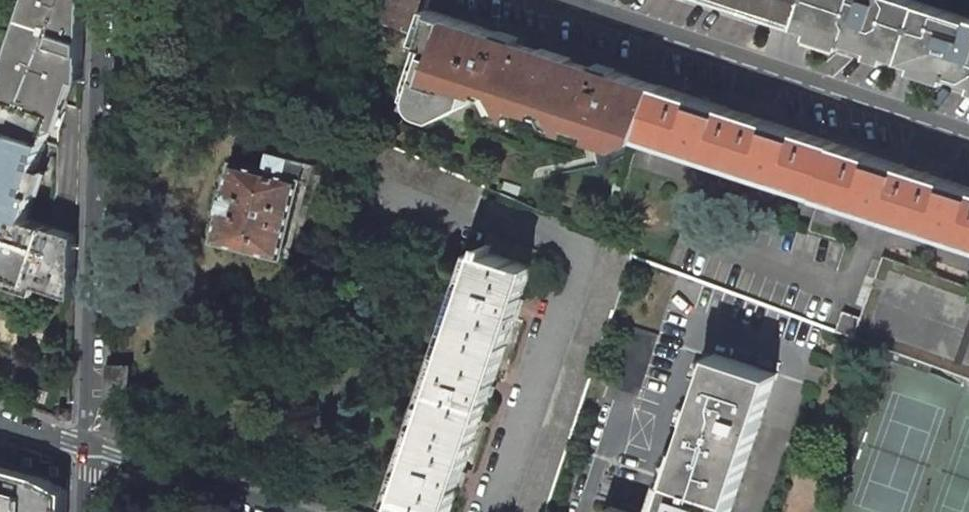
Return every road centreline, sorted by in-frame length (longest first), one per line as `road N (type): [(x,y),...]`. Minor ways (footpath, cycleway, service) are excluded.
road 1 (residential): [(88,446),(103,0)]
road 2 (residential): [(968,141),(556,0)]
road 3 (residential): [(88,446),(295,511)]

